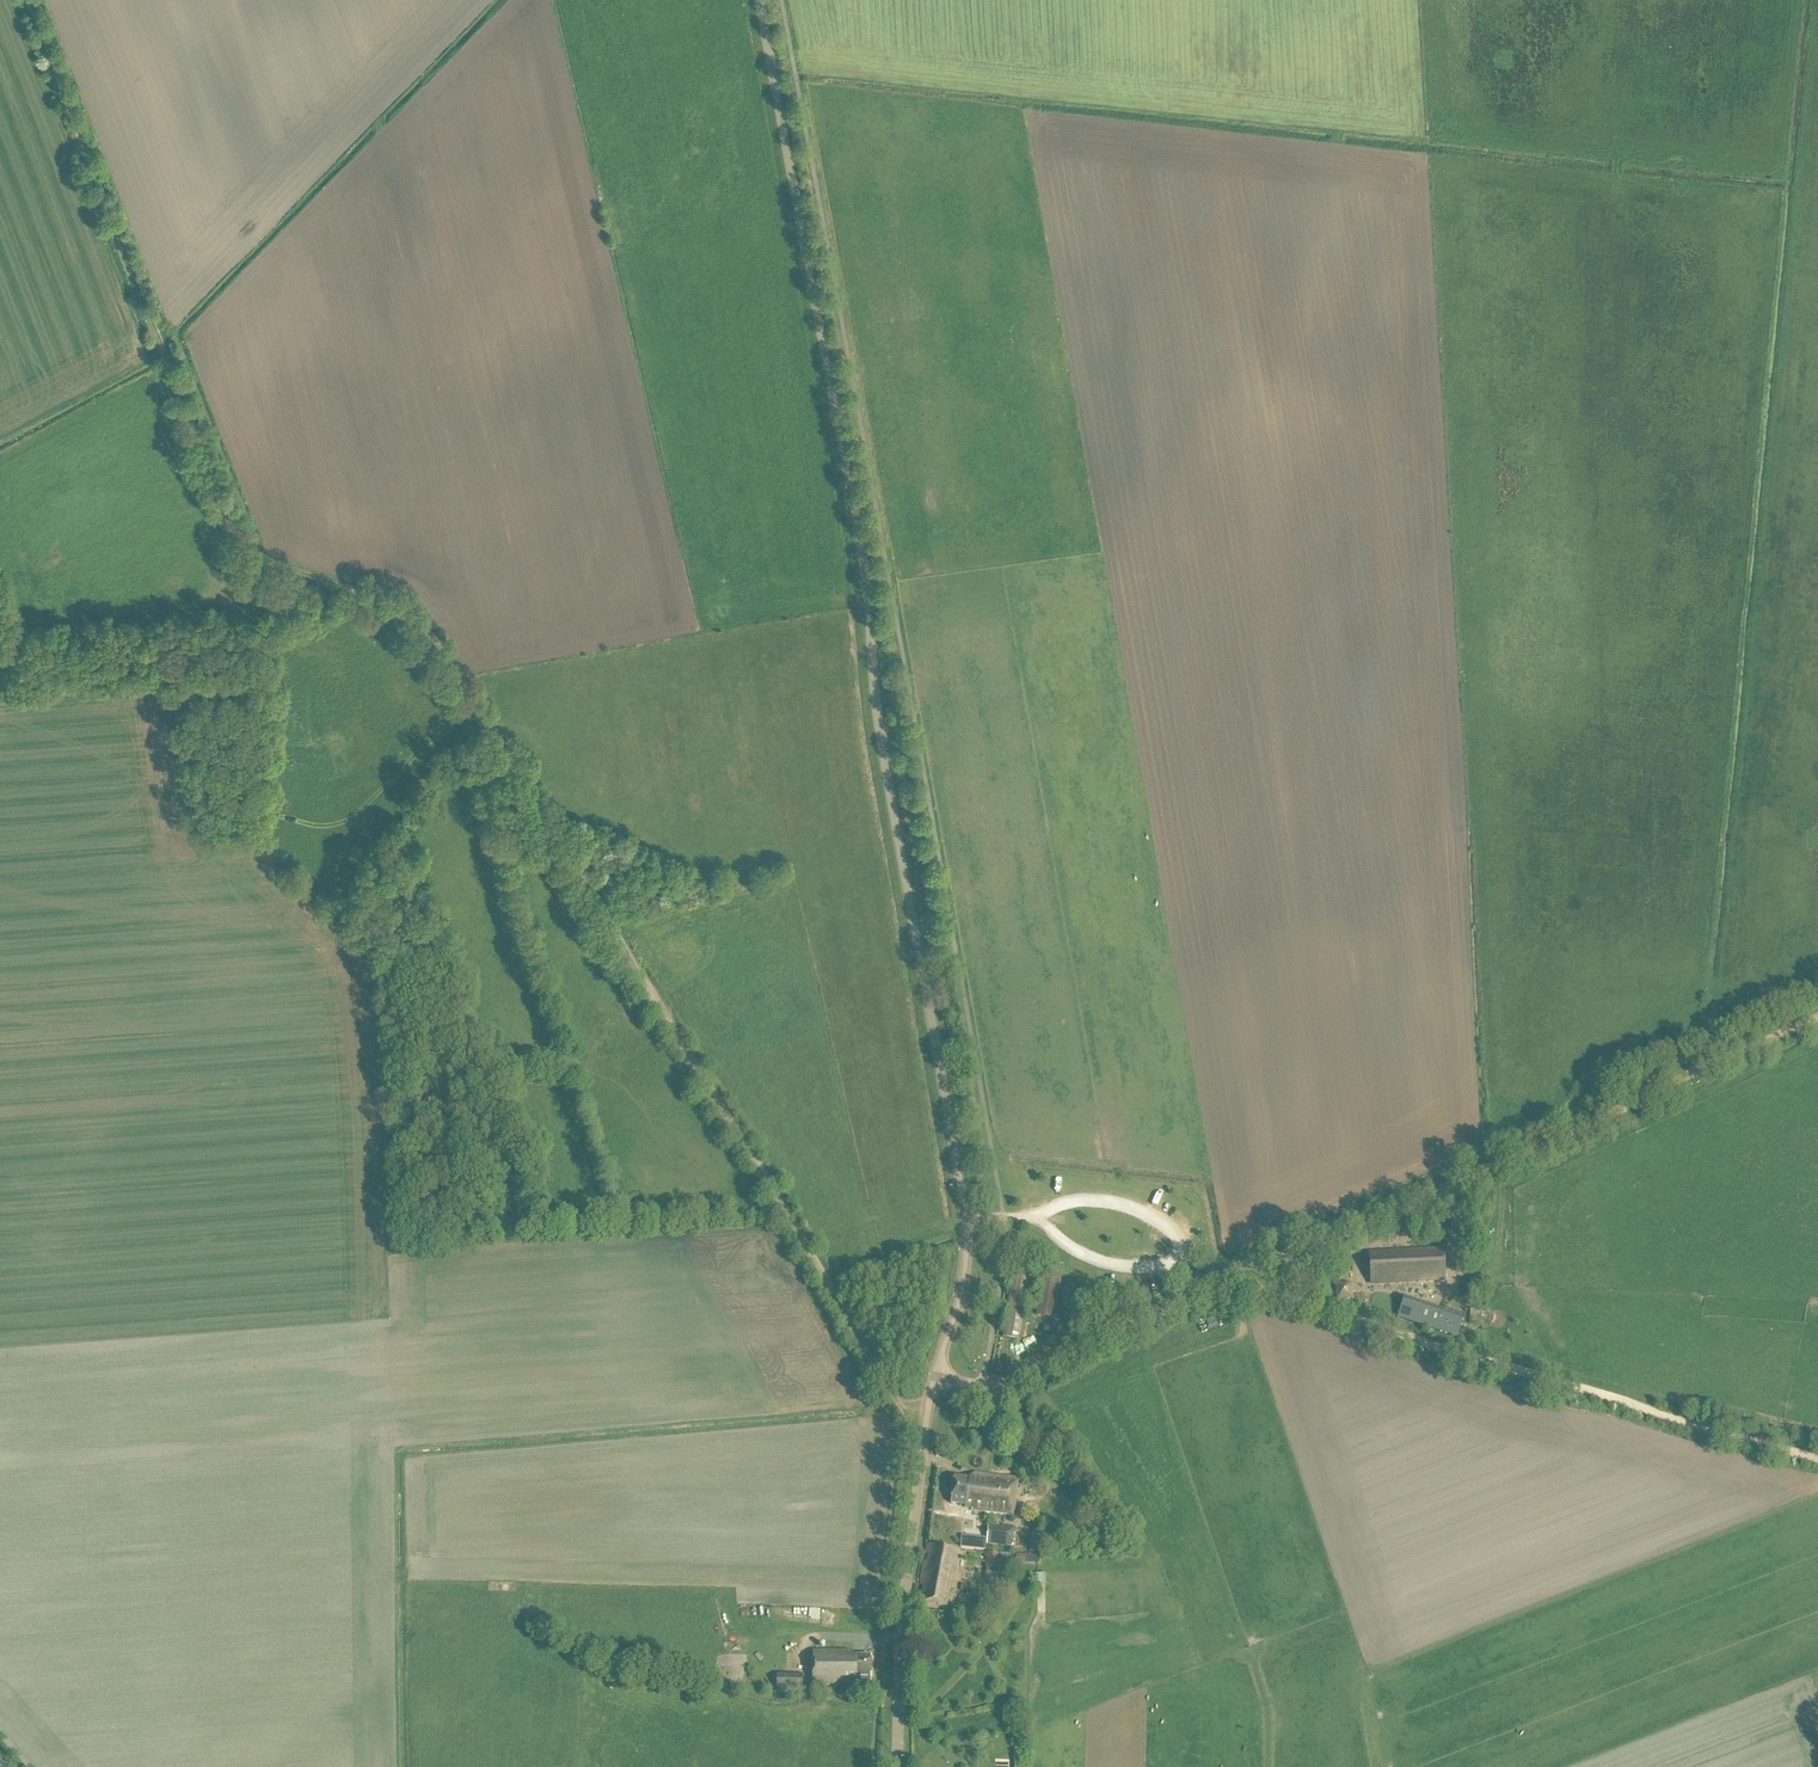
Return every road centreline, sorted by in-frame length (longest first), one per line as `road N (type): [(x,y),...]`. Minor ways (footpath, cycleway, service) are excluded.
road 1 (track): [(30,0),(229,520),(276,563),(388,602),(430,632),(889,1388),(926,1421)]
road 2 (unclassified): [(935,1378),(965,1262),(964,1219),(876,703),(860,541),(759,0)]
road 3 (track): [(1817,1459),(1518,1373),(1259,1287),(1248,1275)]
road 4 (unclassified): [(935,1378),(1012,1381),(1469,1180)]
road 5 (track): [(1377,1766),(1365,1686),(1370,1671),(1817,1500)]
road 6 (unclassified): [(898,1766),(901,1629),(935,1378)]
road 7 (track): [(1469,1180),(1817,1016)]

